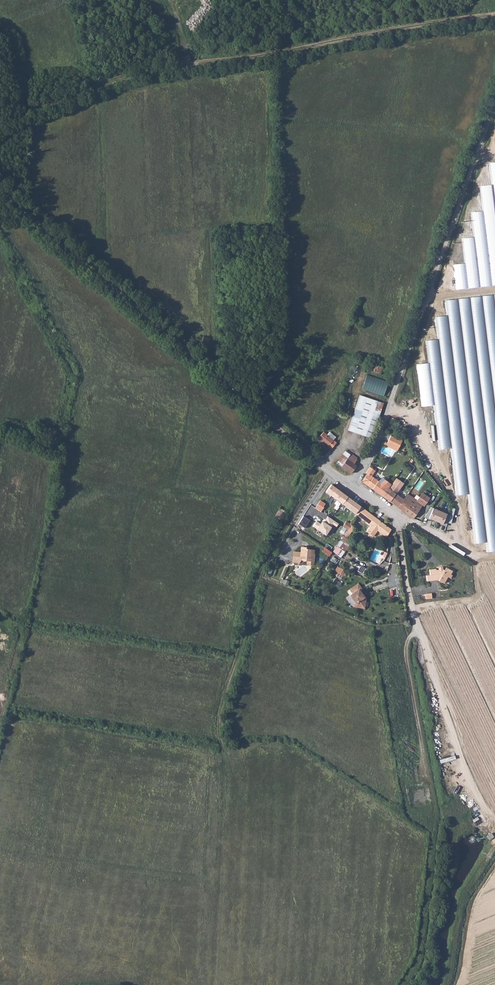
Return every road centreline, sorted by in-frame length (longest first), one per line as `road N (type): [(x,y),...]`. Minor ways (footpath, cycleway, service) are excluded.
road 1 (track): [(494,12),(144,70),(0,124)]
road 2 (unclassified): [(494,107),(390,408),(352,486)]
road 3 (unclassified): [(0,191),(306,449)]
road 4 (track): [(396,518),(409,599),(453,733),(494,818)]
road 5 (residential): [(352,486),(396,518),(456,542),(488,575)]

